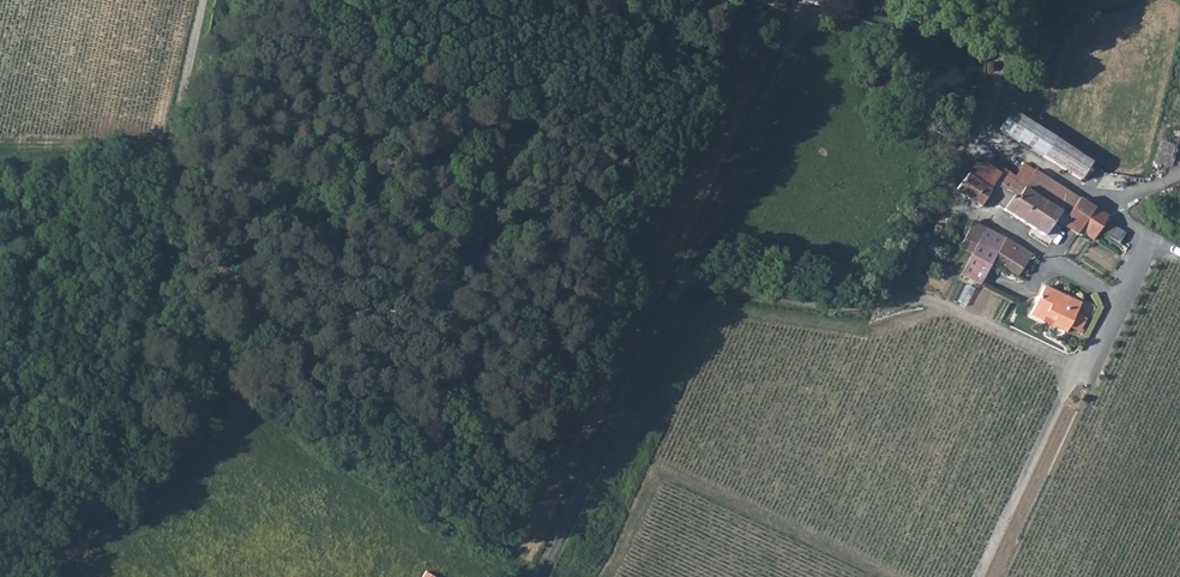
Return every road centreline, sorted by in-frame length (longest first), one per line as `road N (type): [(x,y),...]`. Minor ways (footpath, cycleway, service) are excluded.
road 1 (track): [(36,576),(88,484),(117,408),(212,0)]

